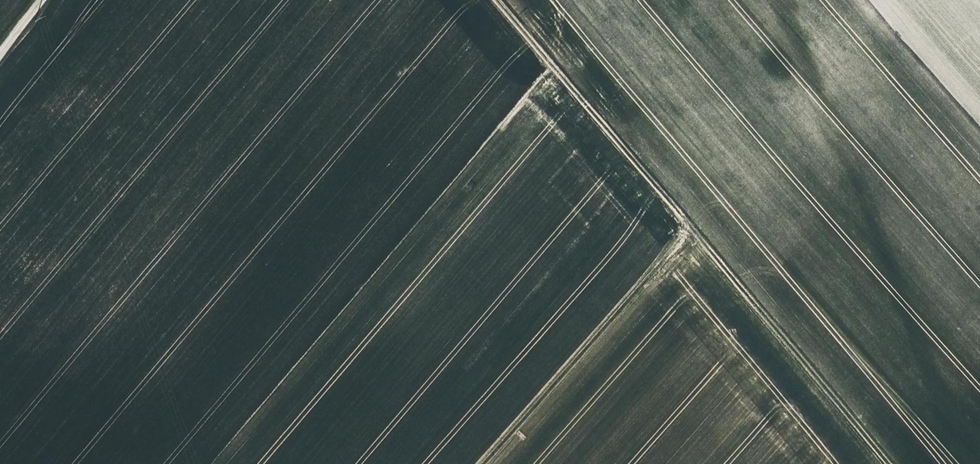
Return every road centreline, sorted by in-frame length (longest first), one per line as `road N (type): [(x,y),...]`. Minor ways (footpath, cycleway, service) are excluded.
road 1 (track): [(886,463),(496,0)]
road 2 (track): [(490,463),(697,234)]

